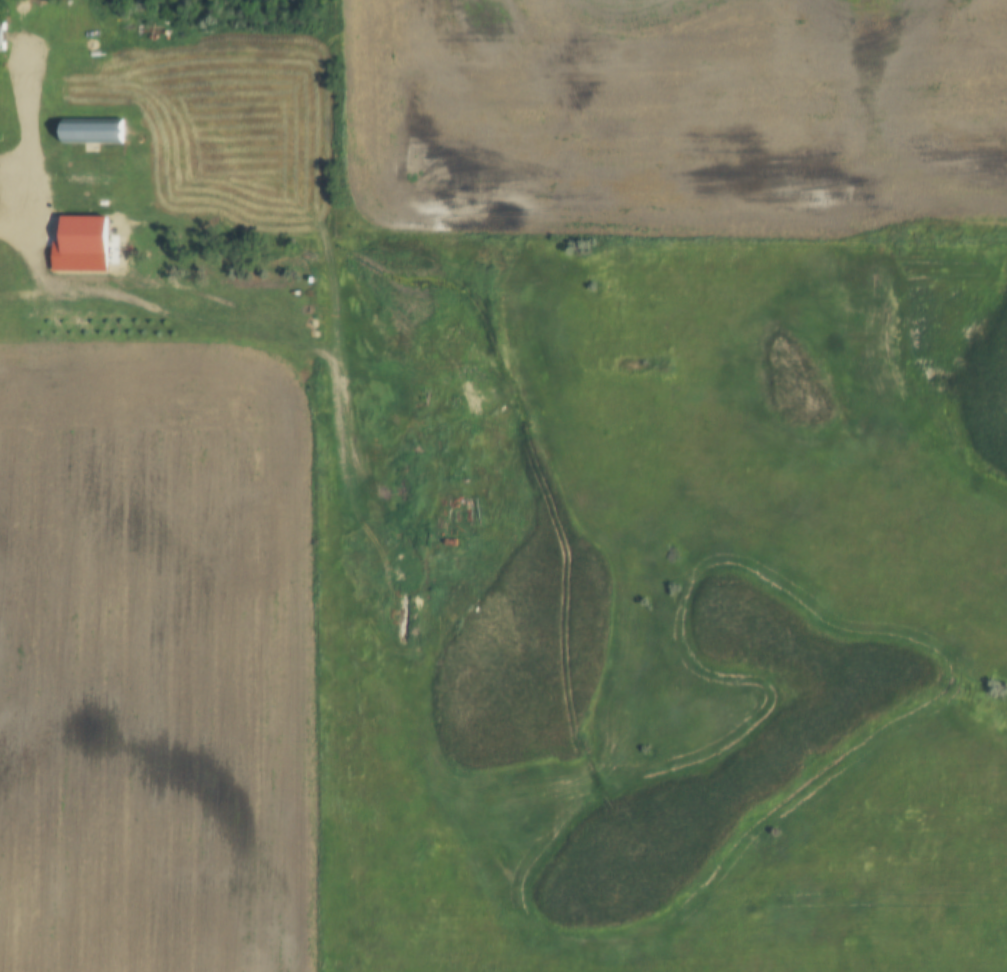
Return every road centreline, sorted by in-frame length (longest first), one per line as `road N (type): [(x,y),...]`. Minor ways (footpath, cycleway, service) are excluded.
road 1 (track): [(32,227),(63,272),(213,337),(320,345)]

